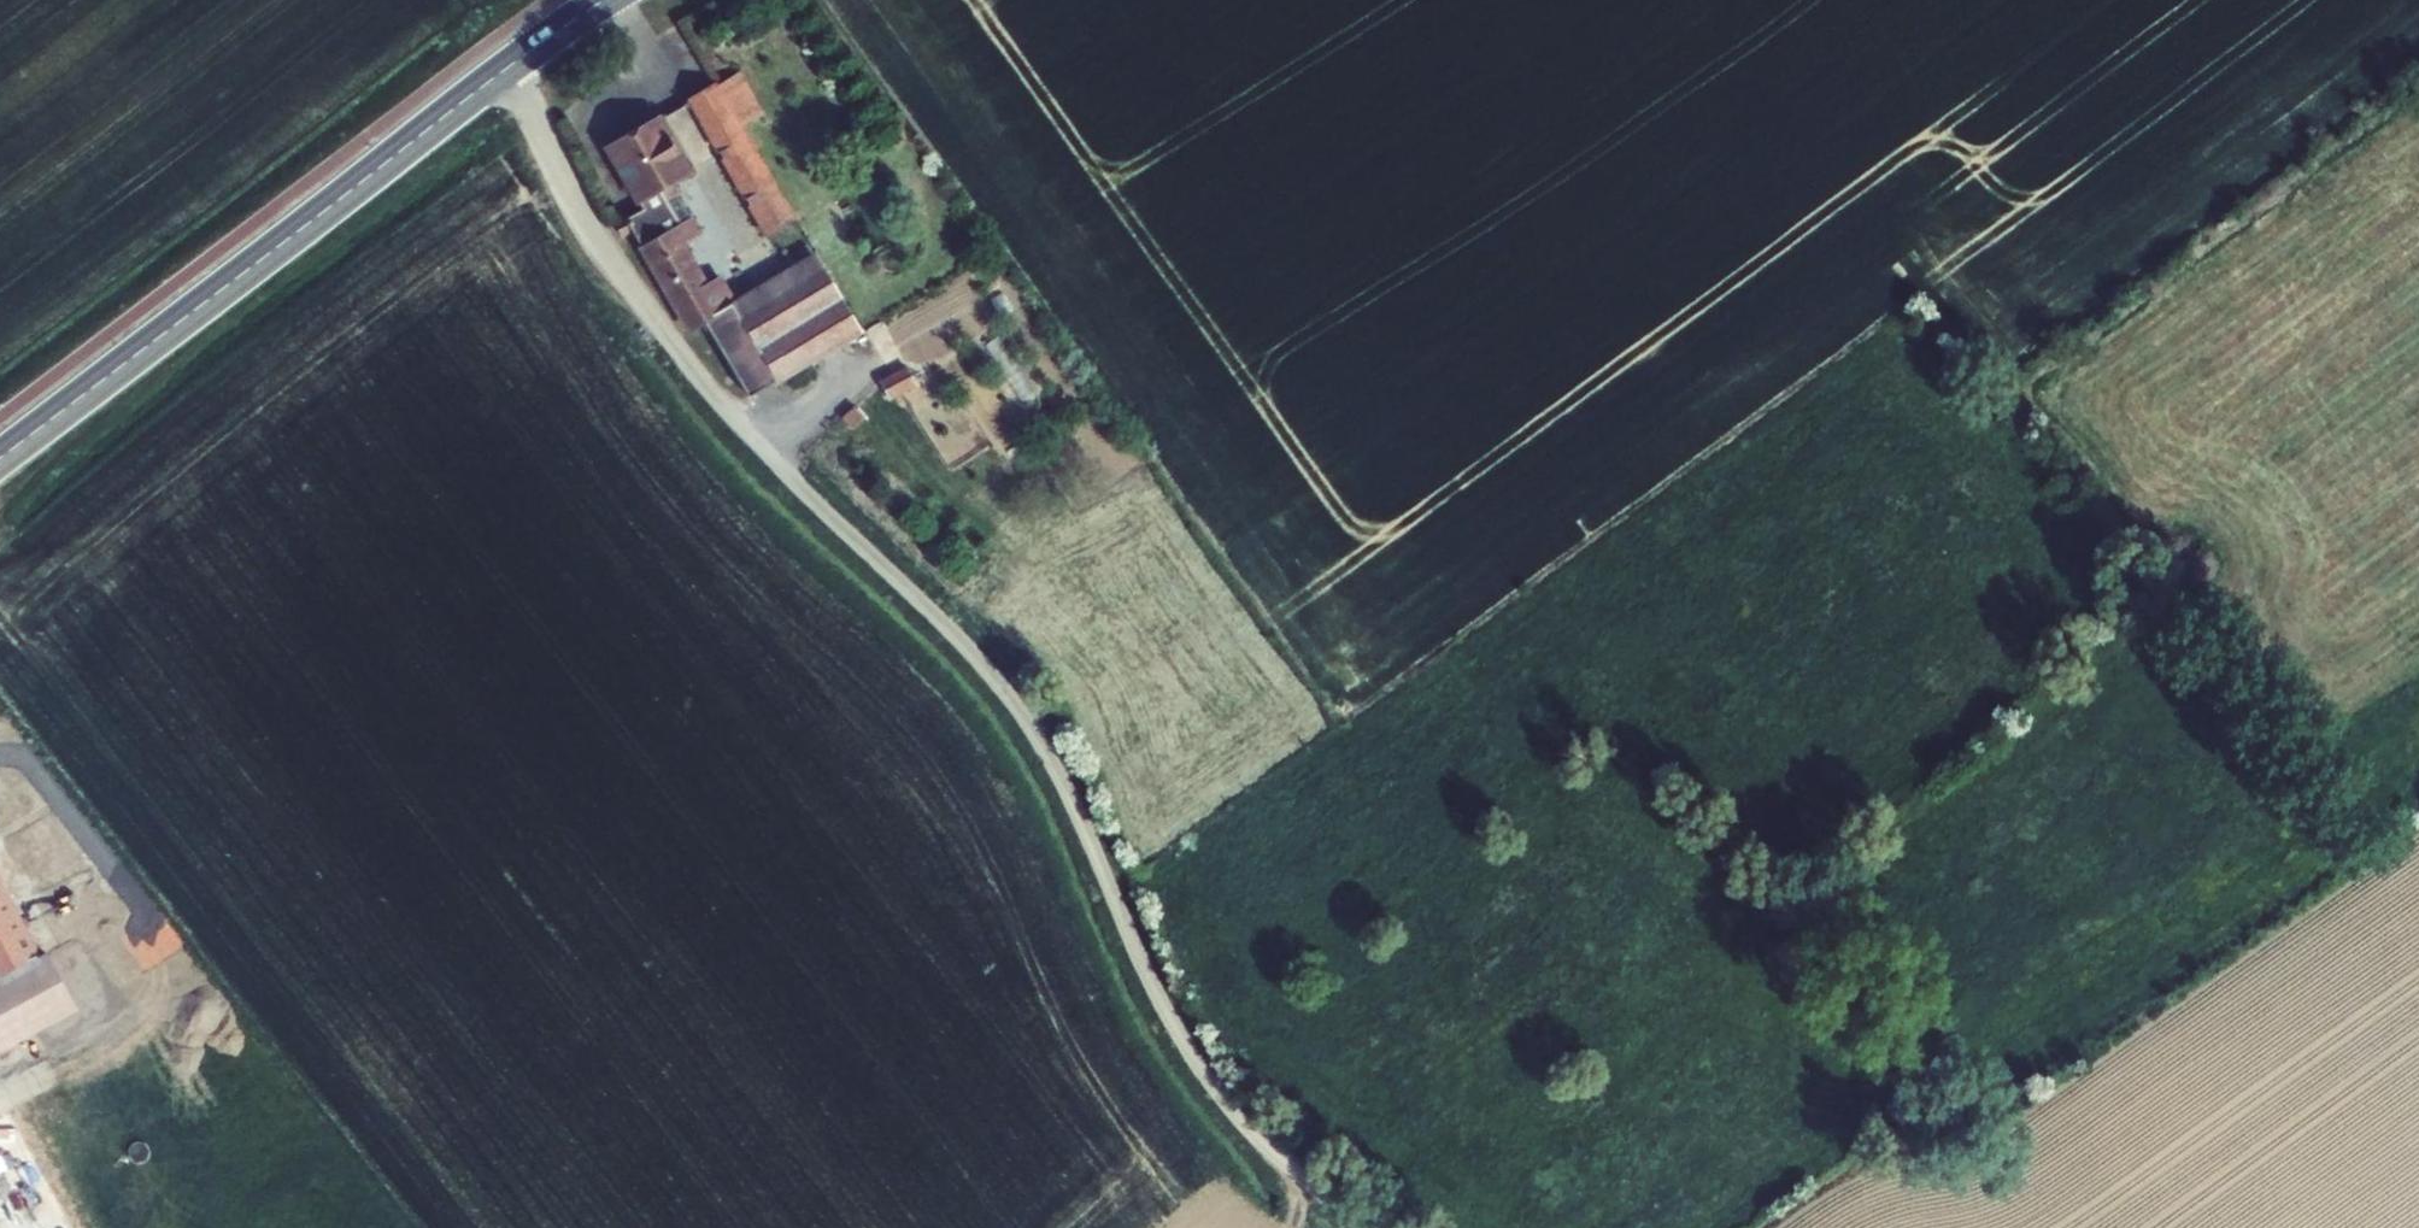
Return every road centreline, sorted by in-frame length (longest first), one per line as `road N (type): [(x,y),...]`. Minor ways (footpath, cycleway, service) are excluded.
road 1 (secondary): [(0,458),(604,0)]

